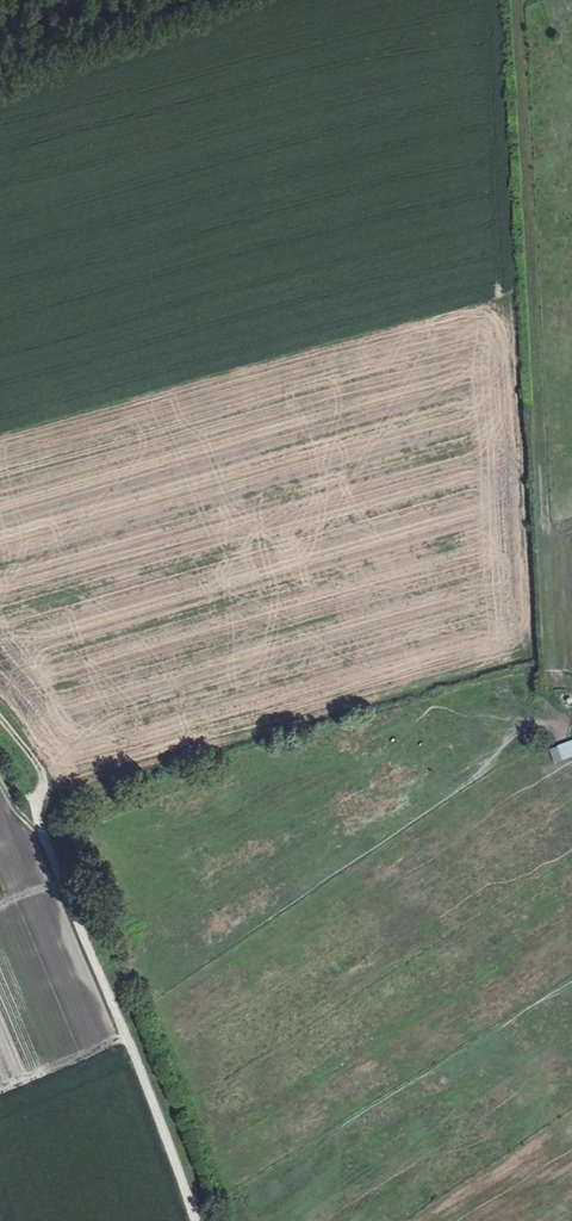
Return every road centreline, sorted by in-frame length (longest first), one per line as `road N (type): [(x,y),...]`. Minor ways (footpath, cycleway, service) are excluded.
road 1 (track): [(0,718),(35,759),(41,779),(33,807),(196,1220)]

